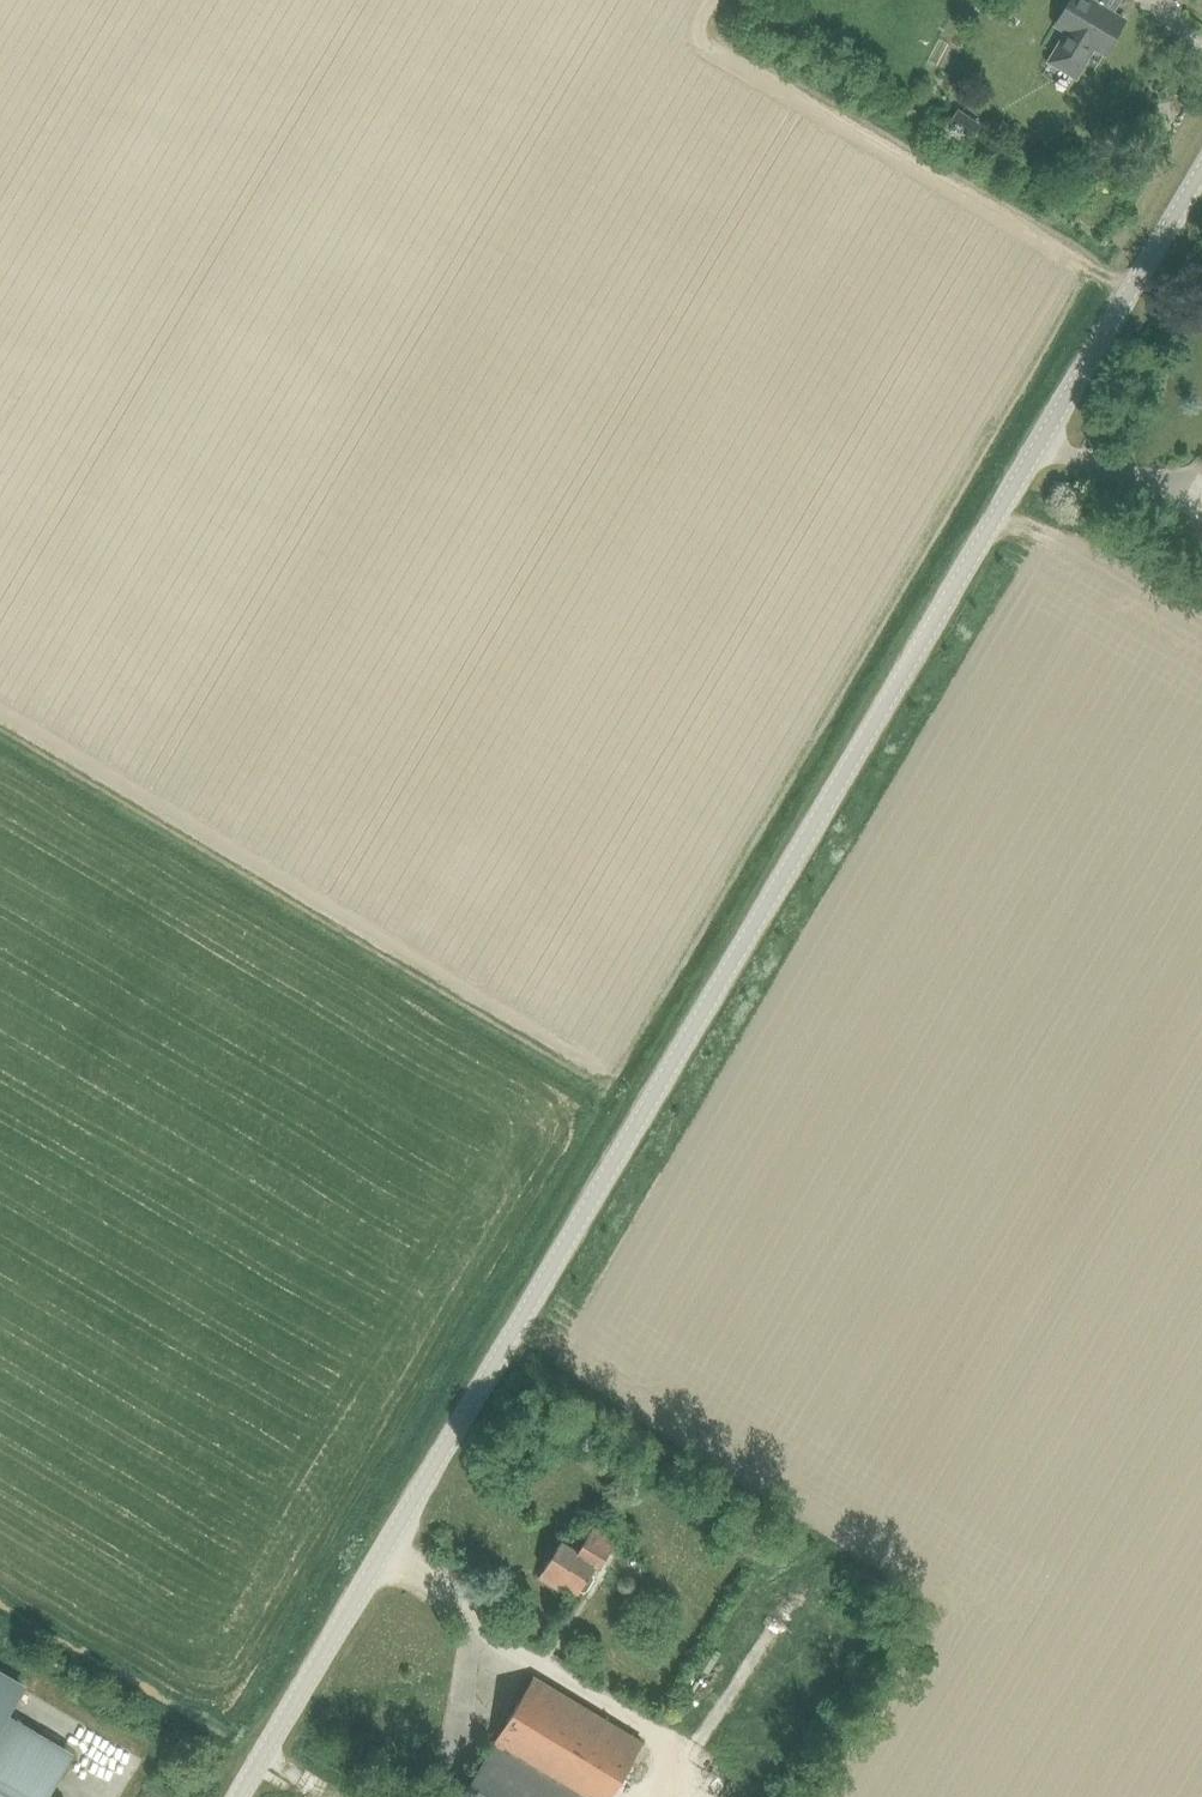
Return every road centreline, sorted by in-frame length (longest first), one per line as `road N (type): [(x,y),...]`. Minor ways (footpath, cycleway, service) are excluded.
road 1 (unclassified): [(238,1796),(1201,170)]

